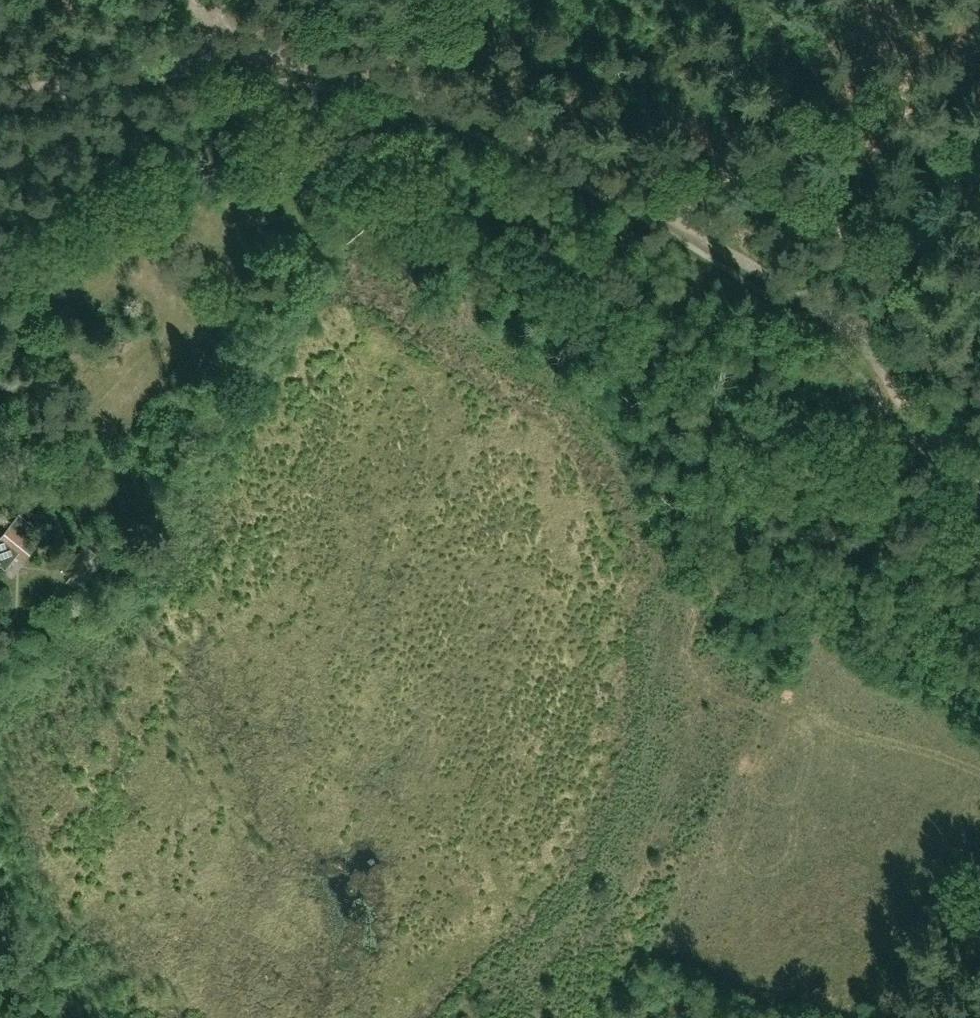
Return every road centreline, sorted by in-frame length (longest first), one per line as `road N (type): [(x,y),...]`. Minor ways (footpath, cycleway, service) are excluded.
road 1 (track): [(0,98),(139,68),(264,55),(403,88),(622,189),(826,309),(864,339),(943,447),(979,475)]

